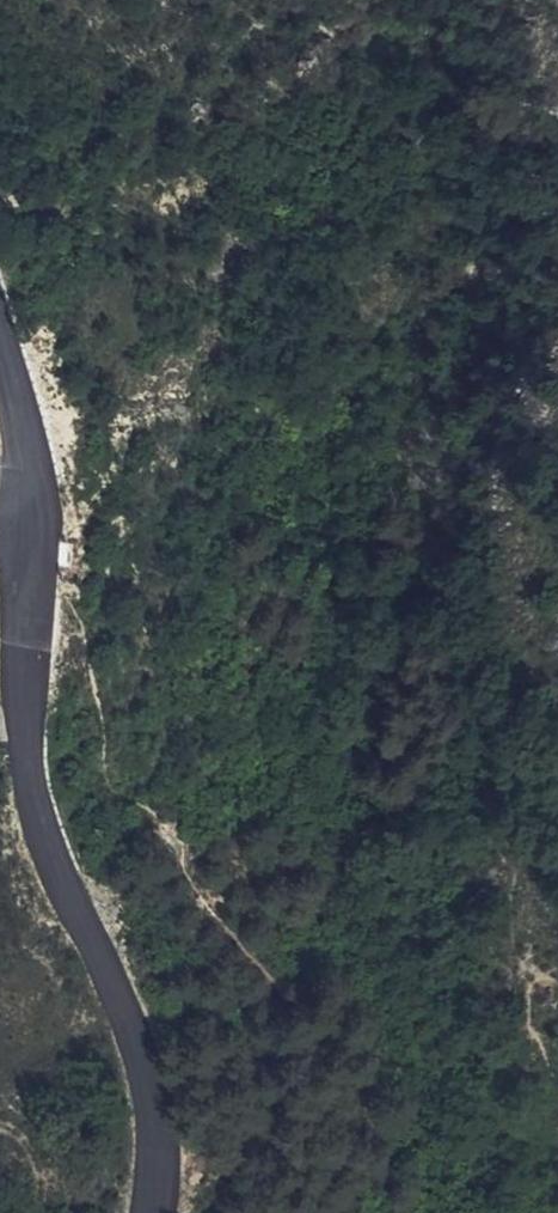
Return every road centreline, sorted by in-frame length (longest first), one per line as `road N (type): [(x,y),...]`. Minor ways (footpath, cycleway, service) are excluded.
road 1 (secondary): [(153,1212),(161,1183),(155,1094),(46,850),(27,774),(24,520)]
road 2 (secondary): [(24,520),(0,352)]

